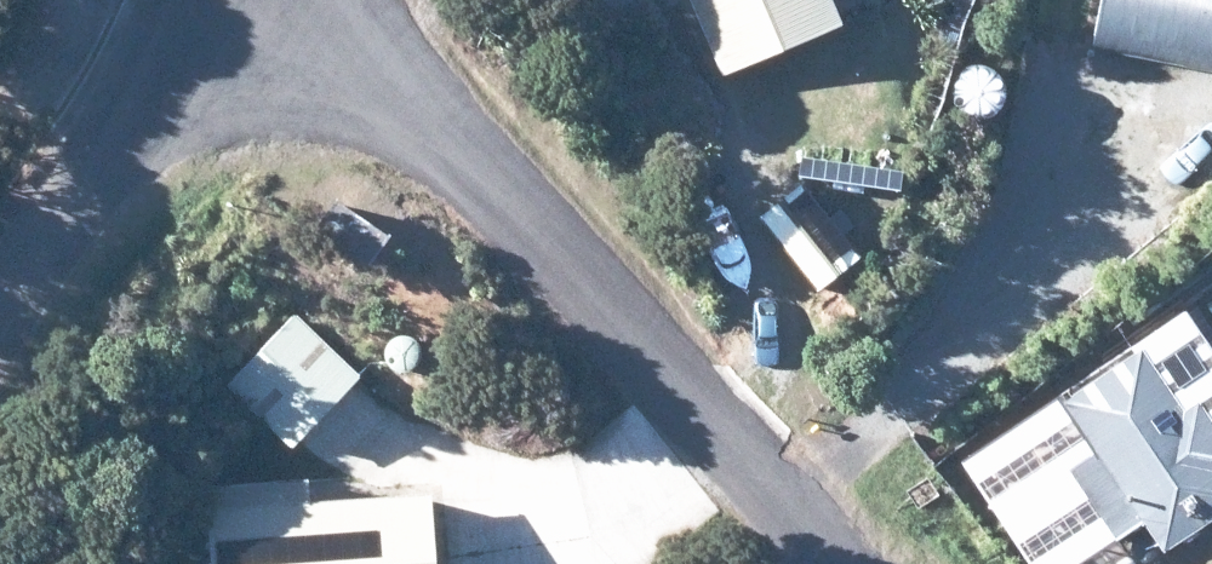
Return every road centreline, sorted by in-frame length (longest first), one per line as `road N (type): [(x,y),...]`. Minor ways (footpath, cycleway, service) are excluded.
road 1 (unclassified): [(817,563),(433,133),(293,0)]
road 2 (unclassified): [(202,0),(0,479)]

